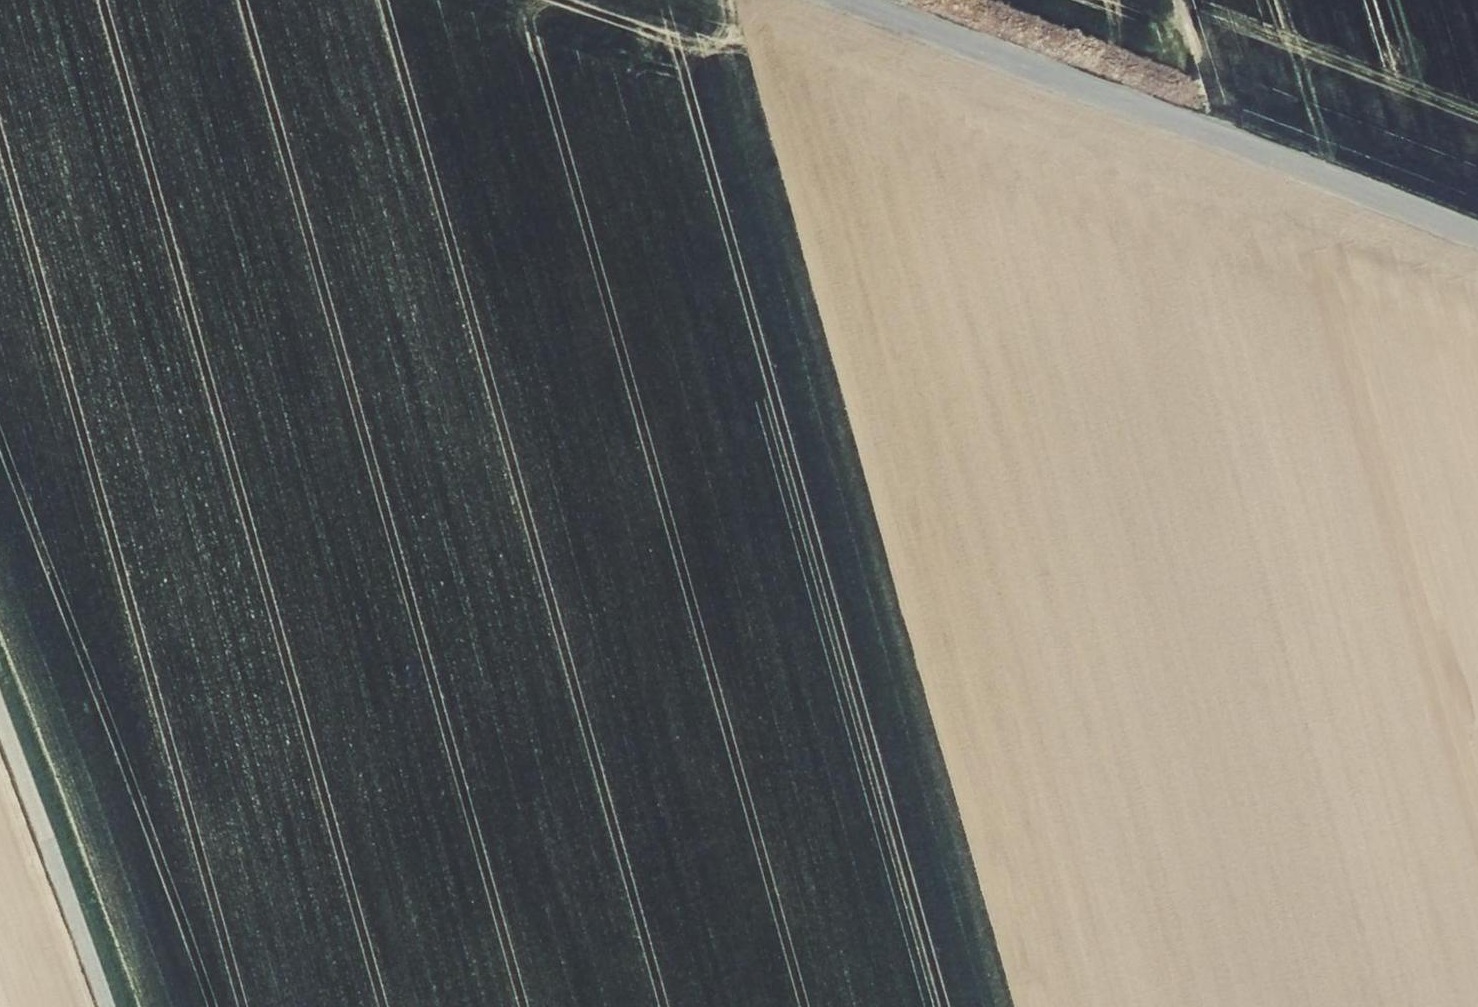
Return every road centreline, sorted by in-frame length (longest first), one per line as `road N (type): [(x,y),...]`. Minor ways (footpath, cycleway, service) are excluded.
road 1 (track): [(1477,233),(838,0)]
road 2 (track): [(108,1006),(0,715)]

